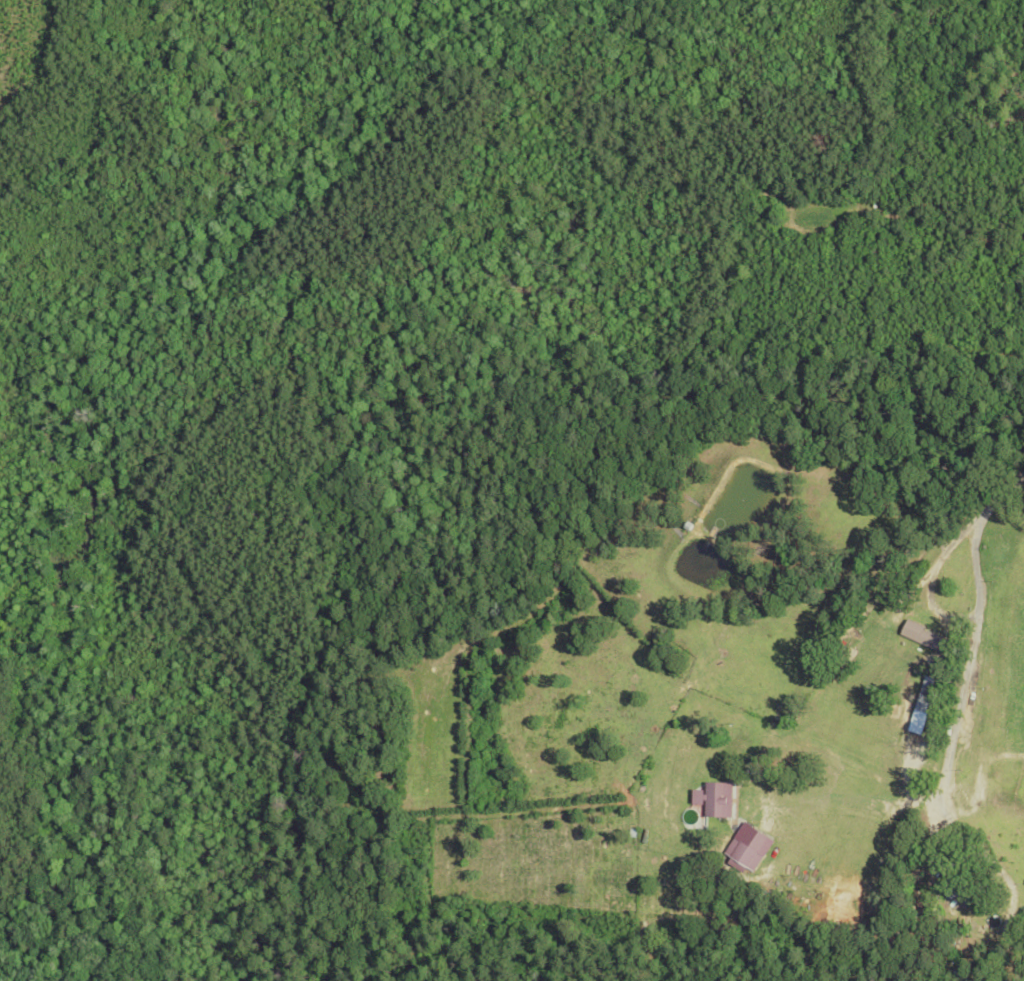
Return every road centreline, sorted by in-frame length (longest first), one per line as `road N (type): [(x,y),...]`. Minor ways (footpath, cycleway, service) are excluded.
road 1 (residential): [(929,841),(927,807),(960,654),(962,545),(989,494),(1023,460)]

